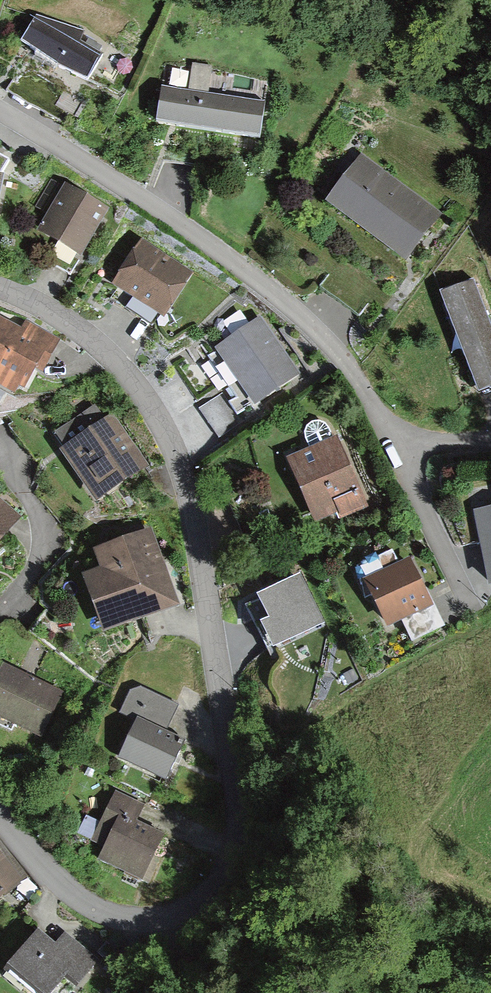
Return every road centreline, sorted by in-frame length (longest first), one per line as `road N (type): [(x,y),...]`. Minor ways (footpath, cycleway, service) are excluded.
road 1 (residential): [(0,290),(84,335),(134,388),(170,454),(194,533),(237,812),(228,864),(208,887),(182,909),(143,918),(97,915),(56,884),(0,818)]
road 2 (residential): [(399,443),(376,404),(282,299),(156,210),(0,115)]
road 3 (residential): [(0,605),(35,556),(39,526),(0,462)]

